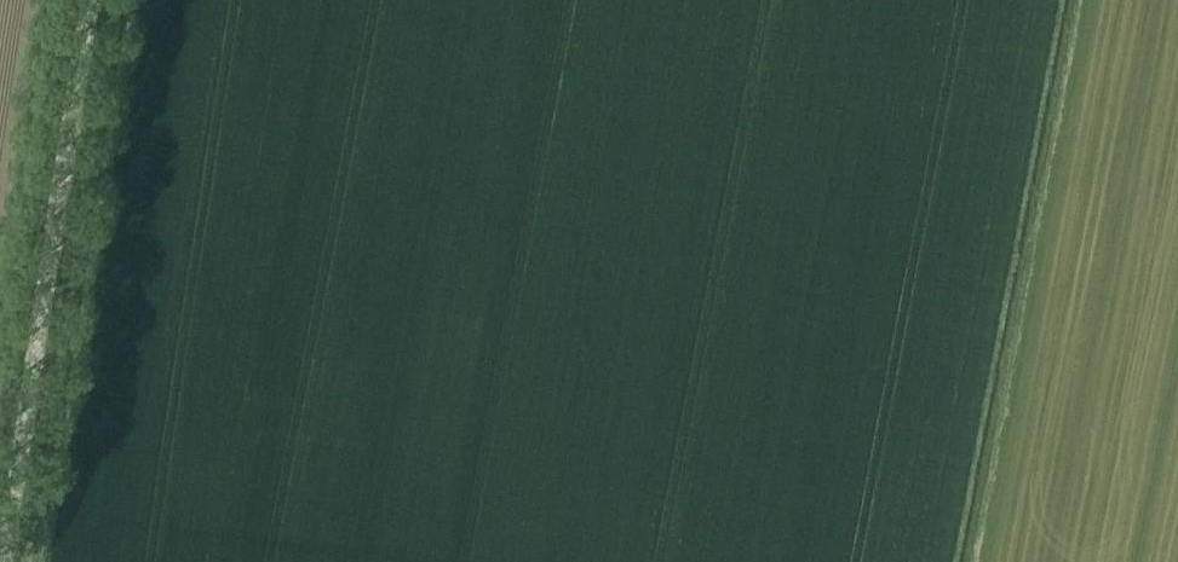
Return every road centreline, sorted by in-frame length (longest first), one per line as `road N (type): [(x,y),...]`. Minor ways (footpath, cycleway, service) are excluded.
road 1 (unclassified): [(5,561),(91,0)]

